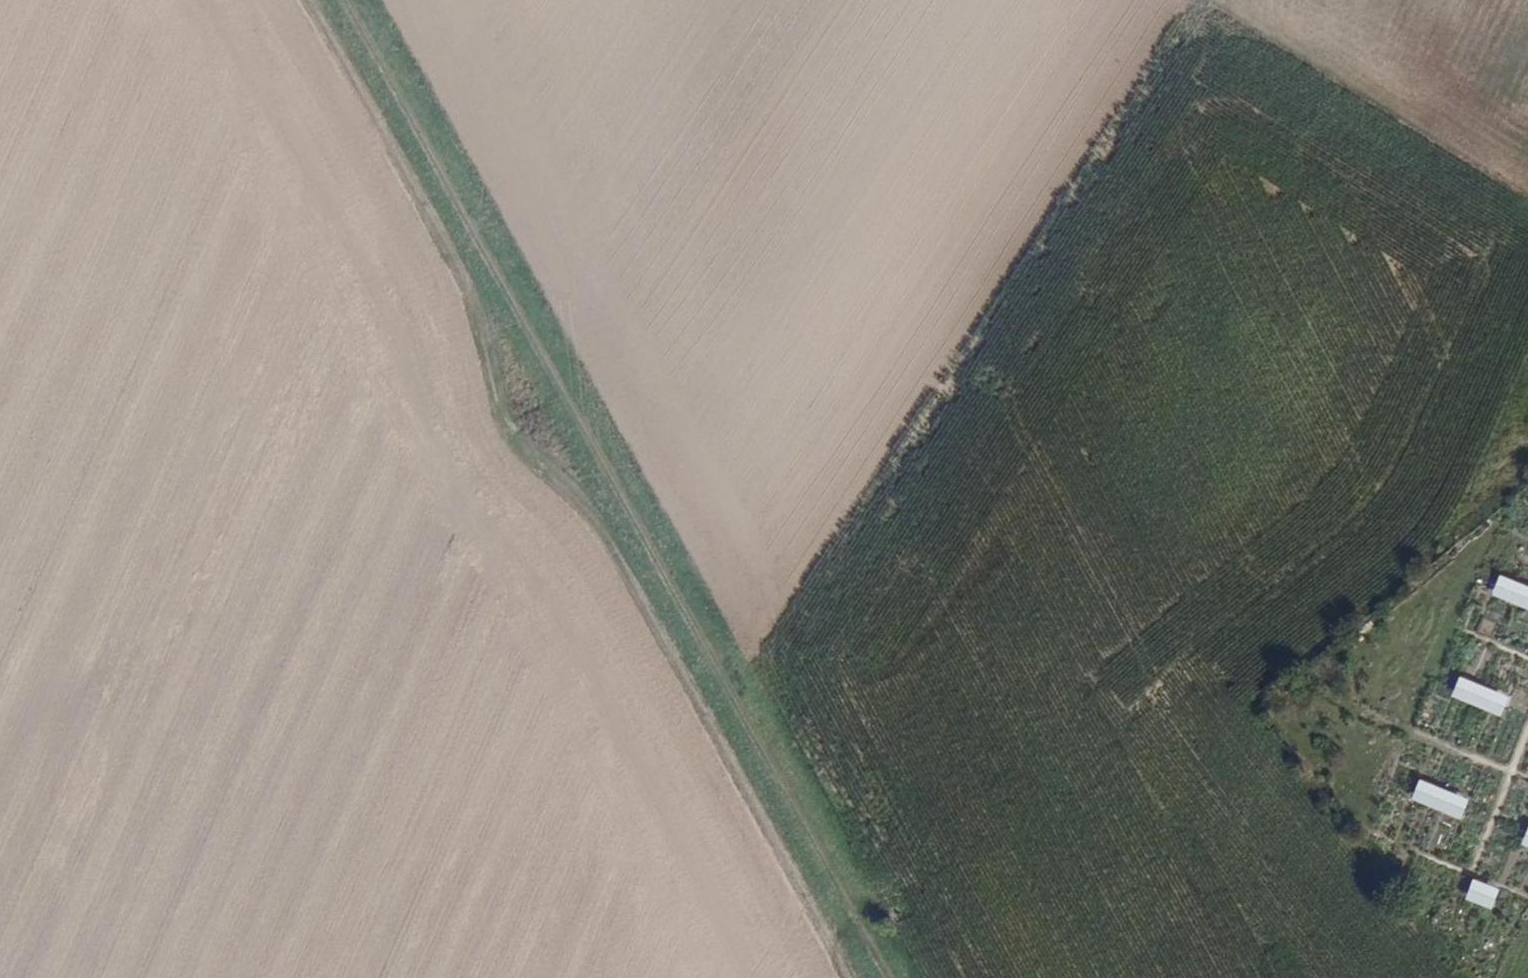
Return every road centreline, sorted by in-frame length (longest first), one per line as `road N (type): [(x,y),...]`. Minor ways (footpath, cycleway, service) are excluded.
road 1 (track): [(313,0),(458,268),(506,441),(574,498),(613,547),(847,977)]

